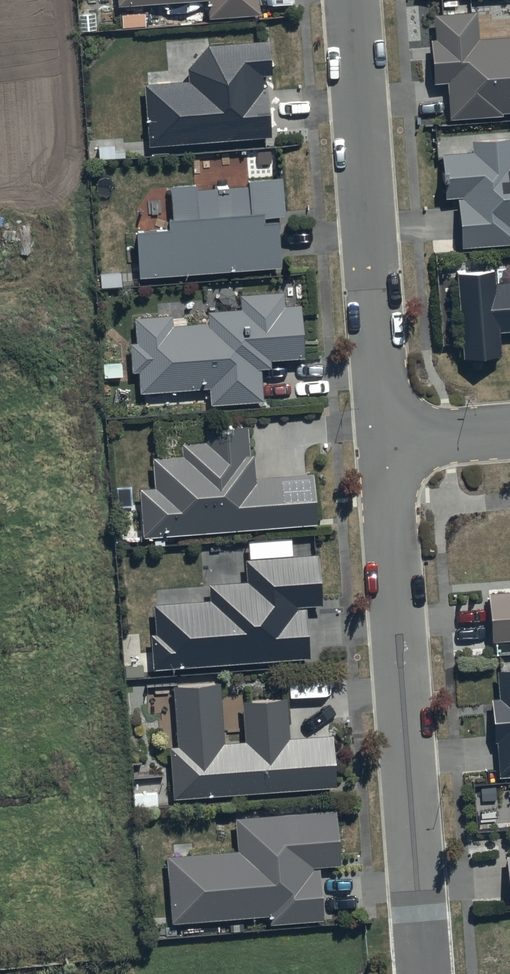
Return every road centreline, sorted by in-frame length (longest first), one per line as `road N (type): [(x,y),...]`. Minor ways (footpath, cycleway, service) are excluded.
road 1 (residential): [(386,441),(432,973)]
road 2 (residential): [(353,0),(386,441)]
road 3 (residential): [(509,432),(386,441)]

